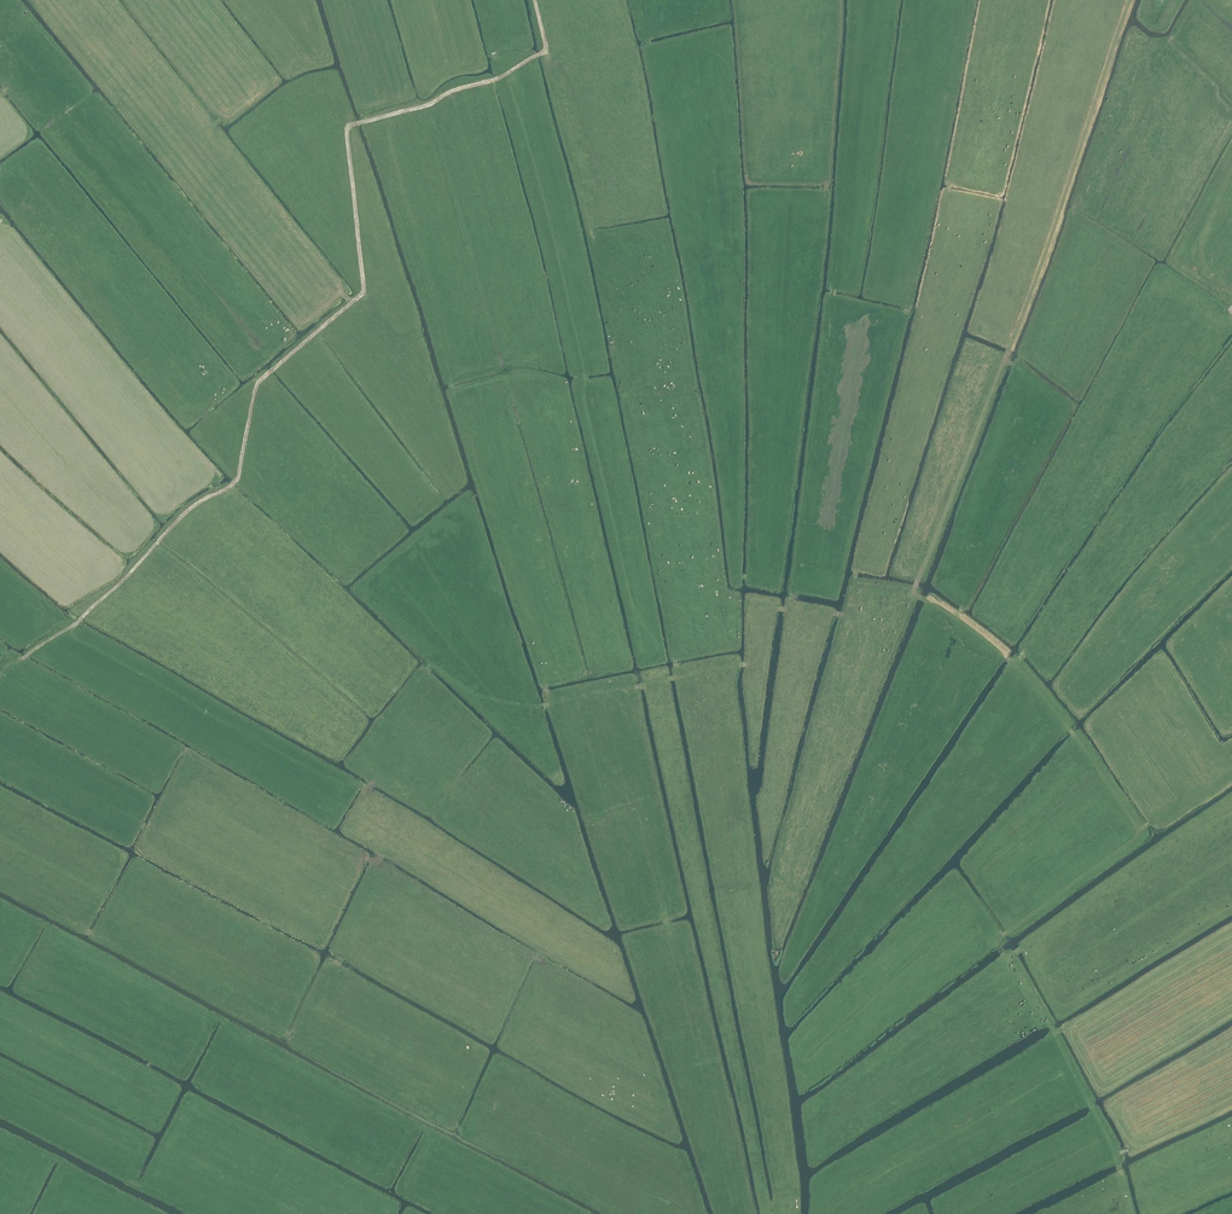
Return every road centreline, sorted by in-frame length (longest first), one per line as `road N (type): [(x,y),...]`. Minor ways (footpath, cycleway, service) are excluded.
road 1 (track): [(1231,430),(1015,667),(1131,819),(1131,837),(998,945),(1007,959)]
road 2 (track): [(351,303),(259,382),(235,482),(195,504),(77,623),(0,676)]
road 3 (track): [(547,50),(497,79),(348,128),(364,293),(351,303),(345,296)]
road 4 (track): [(1005,360),(1129,0)]
road 5 (track): [(840,0),(809,353)]
road 6 (track): [(677,676),(750,663),(762,607),(847,615),(872,507)]
road 7 (track): [(956,618),(915,589),(1005,360),(1016,366)]
road 8 (track): [(535,707),(677,676),(672,636)]
road 9 (track): [(1115,1156),(1054,1032),(1063,1028)]

